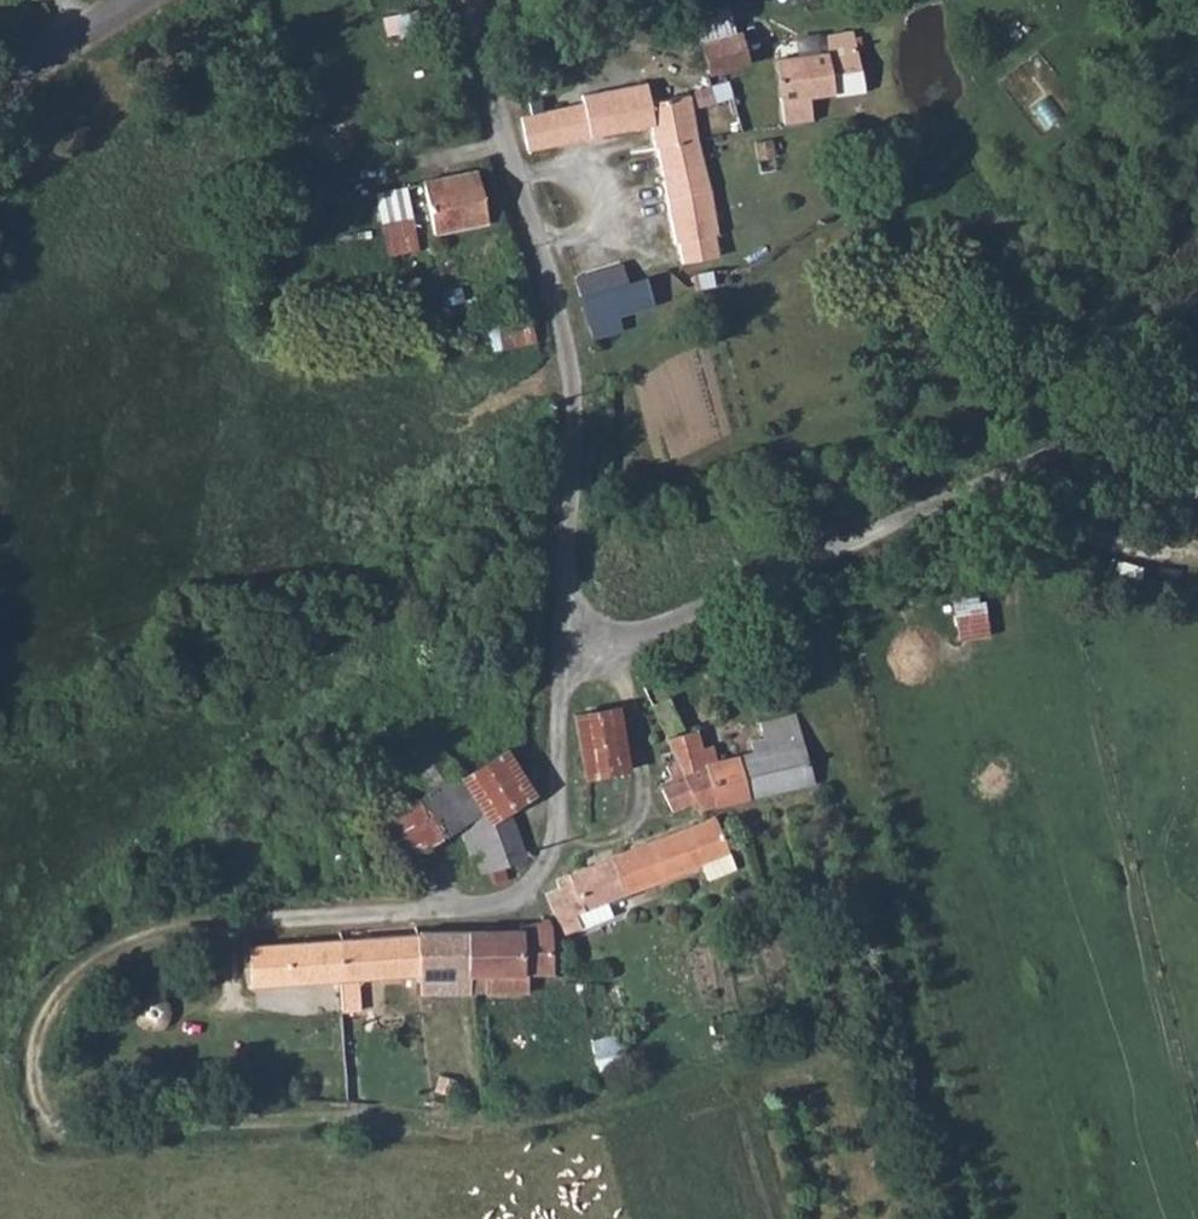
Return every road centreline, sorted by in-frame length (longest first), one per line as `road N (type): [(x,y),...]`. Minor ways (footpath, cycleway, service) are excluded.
road 1 (unclassified): [(1197,386),(633,637),(601,634),(574,618),(564,564),(571,414),(557,308),(477,0)]
road 2 (unclassified): [(0,100),(167,0)]

